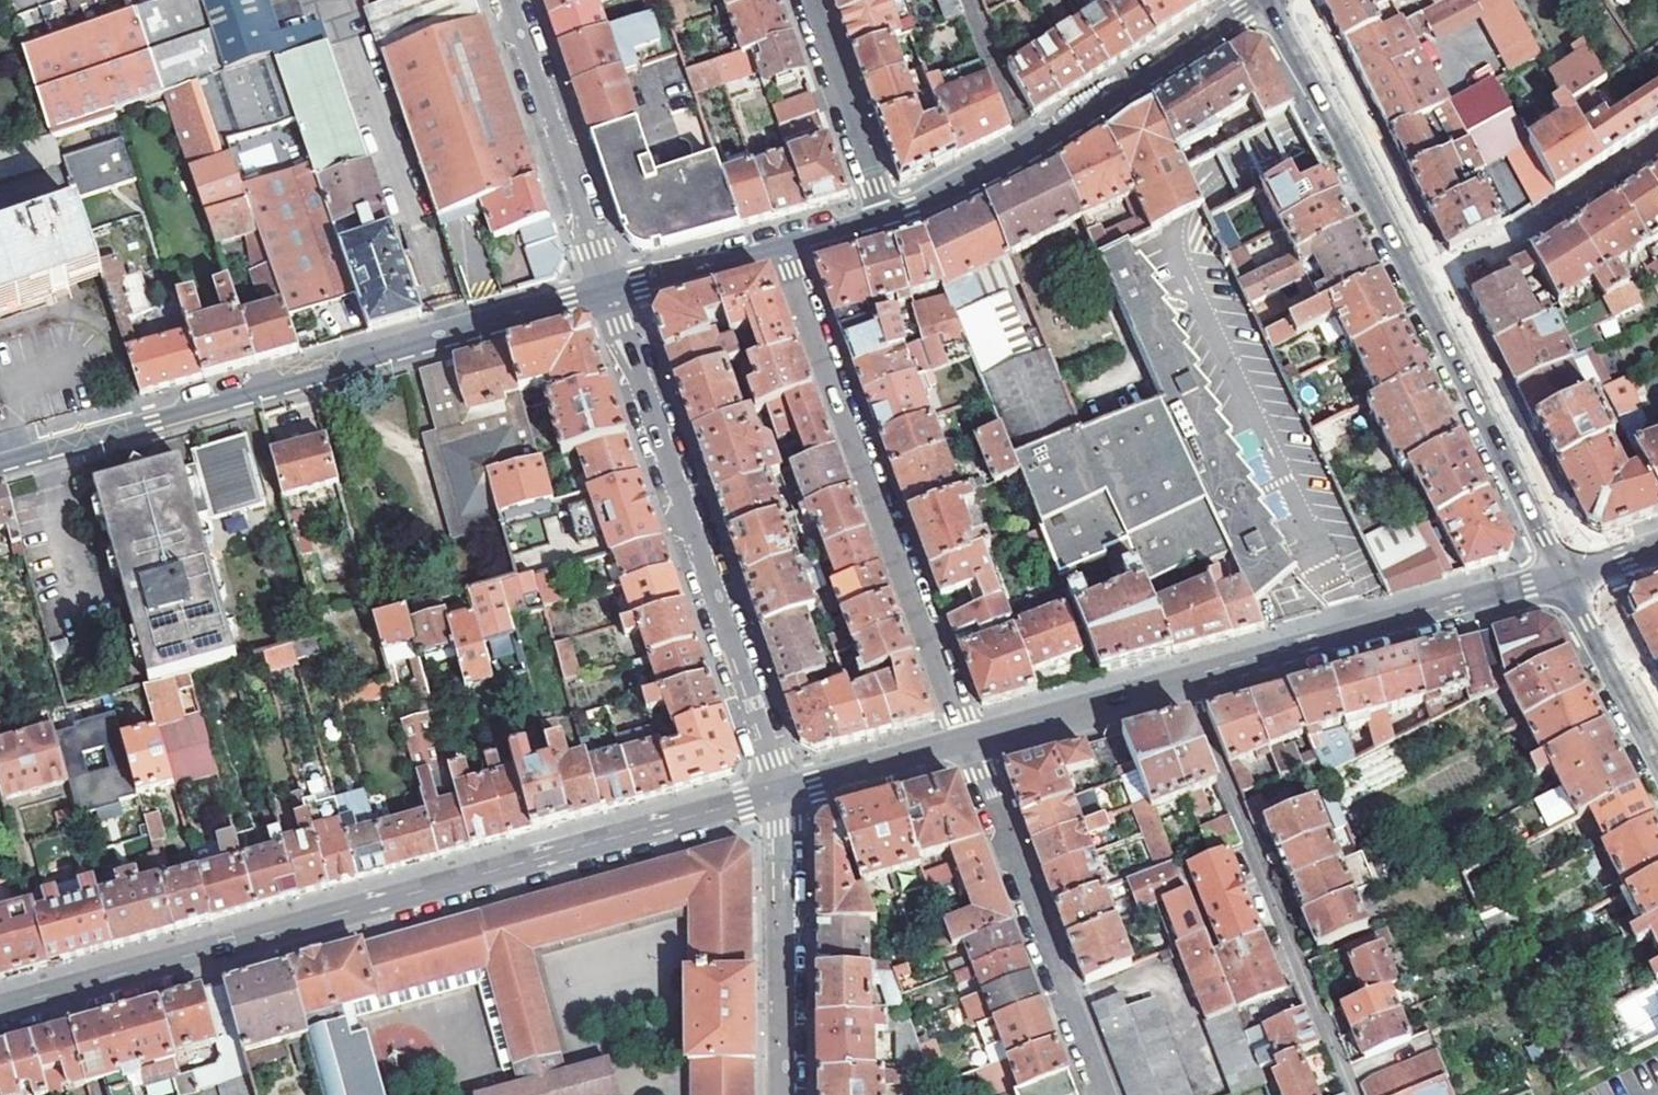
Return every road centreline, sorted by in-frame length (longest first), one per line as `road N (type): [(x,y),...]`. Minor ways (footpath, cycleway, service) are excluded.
road 1 (secondary): [(0,1006),(780,791)]
road 2 (tertiary): [(611,291),(0,460)]
road 3 (secondary): [(969,742),(1567,577)]
road 4 (residential): [(782,246),(969,742)]
road 5 (residential): [(780,791),(611,291)]
road 6 (tertiary): [(1258,0),(1005,163),(883,218)]
road 7 (residential): [(969,742),(1105,1094)]
road 8 (secondary): [(1420,282),(1567,577)]
road 9 (secondary): [(1270,0),(1420,282)]
road 10 (residential): [(611,291),(510,0)]
road 11 (residential): [(783,1094),(780,791)]
road 12 (residential): [(1420,282),(1556,213),(1657,144)]
road 13 (residential): [(808,0),(883,218)]
road 14 (secondary): [(1567,577),(1657,751)]
road 15 (secondary): [(780,791),(969,742)]
road 16 (tertiary): [(782,246),(611,291)]

